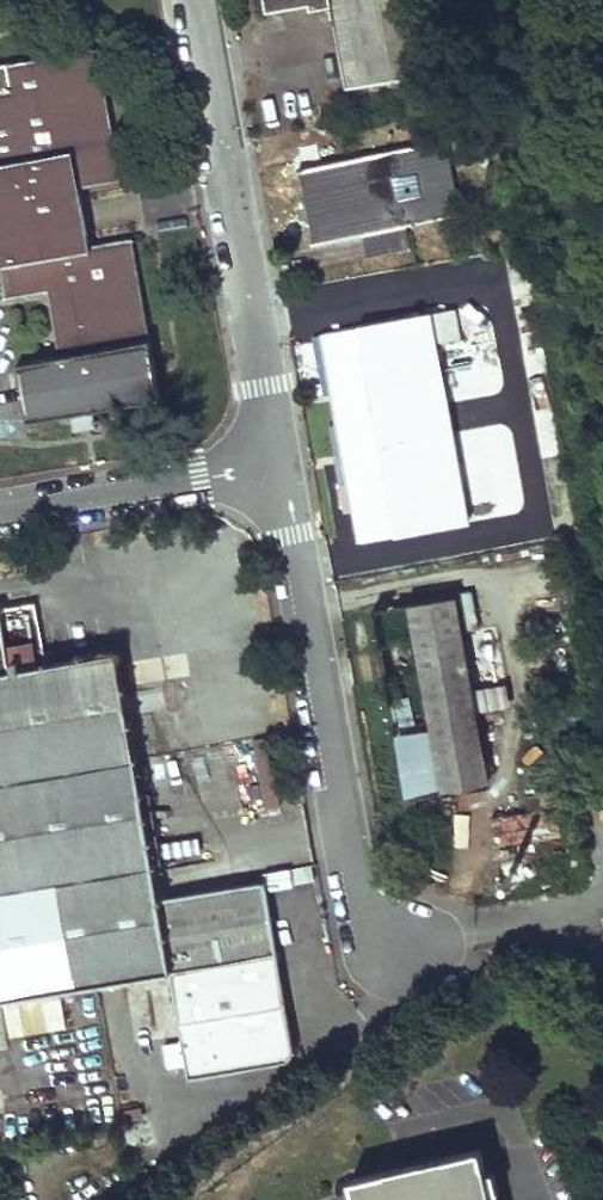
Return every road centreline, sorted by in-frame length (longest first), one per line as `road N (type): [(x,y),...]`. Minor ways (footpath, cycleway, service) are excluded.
road 1 (unclassified): [(384,958),(277,460)]
road 2 (unclassified): [(277,460),(198,0)]
road 3 (unclassified): [(0,511),(277,460)]

